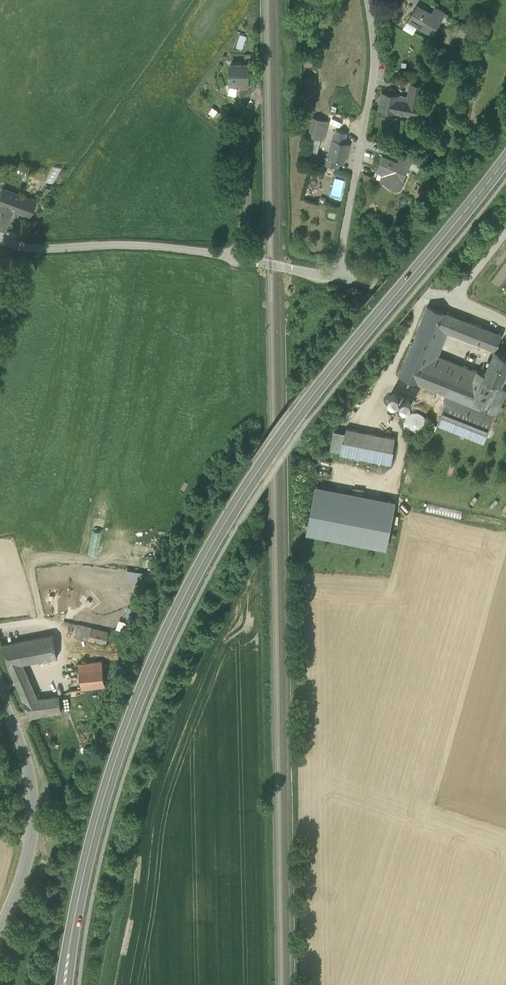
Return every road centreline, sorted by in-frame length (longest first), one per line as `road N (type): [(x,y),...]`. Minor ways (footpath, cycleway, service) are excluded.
road 1 (primary): [(65,984),(117,754),(203,558),(316,386),(505,156)]
road 2 (residential): [(336,278),(372,69),(366,0)]
road 3 (residential): [(0,693),(27,769),(32,818),(26,864),(0,929)]
road 4 (residential): [(0,238),(35,251),(160,247),(240,259)]
road 5 (residential): [(240,259),(252,203),(247,116)]
road 6 (unclassified): [(336,278),(455,300)]

